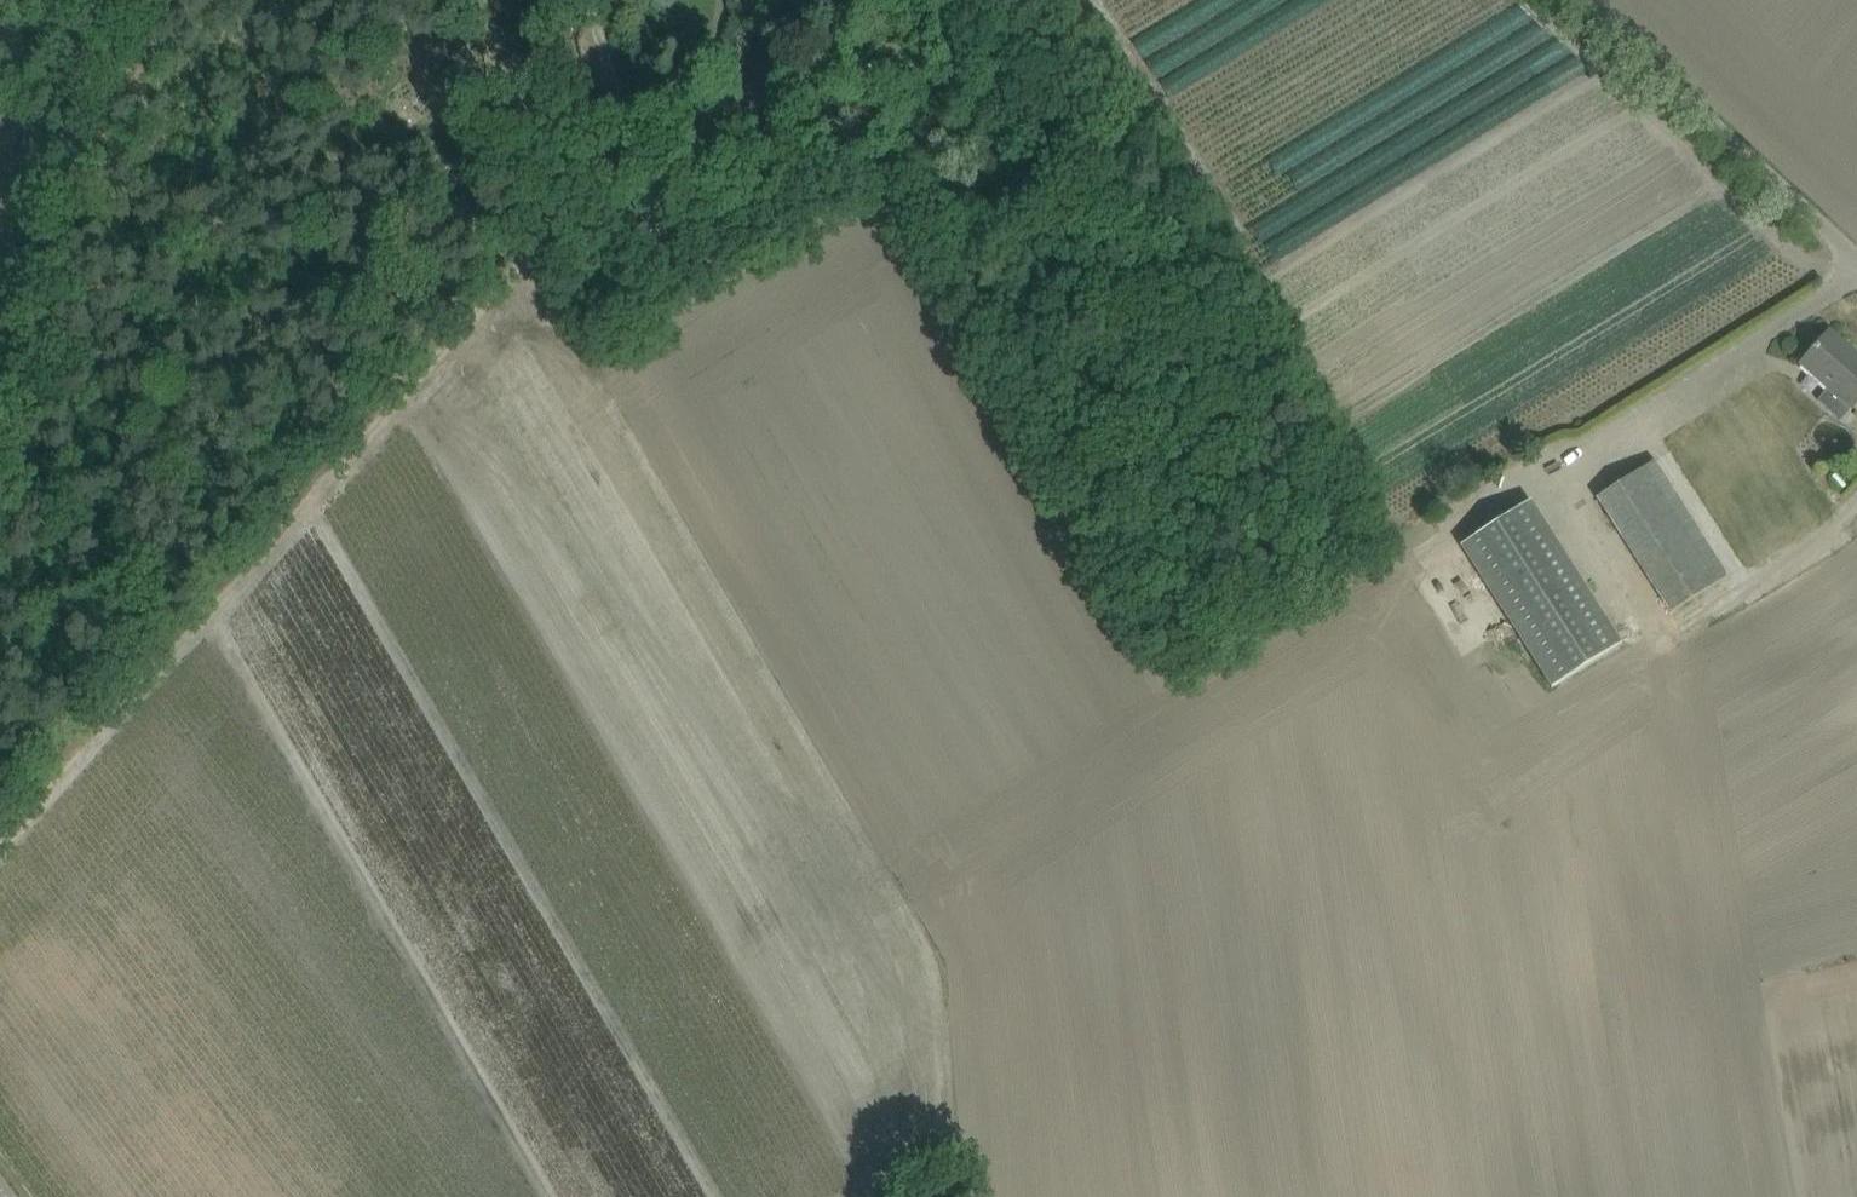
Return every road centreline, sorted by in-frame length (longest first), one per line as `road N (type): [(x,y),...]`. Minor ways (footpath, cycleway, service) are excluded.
road 1 (track): [(568,211),(0,845)]
road 2 (unclassified): [(0,430),(114,0)]
road 3 (unclassified): [(1856,255),(1590,0)]
road 4 (unclassified): [(595,0),(631,130),(568,211)]

